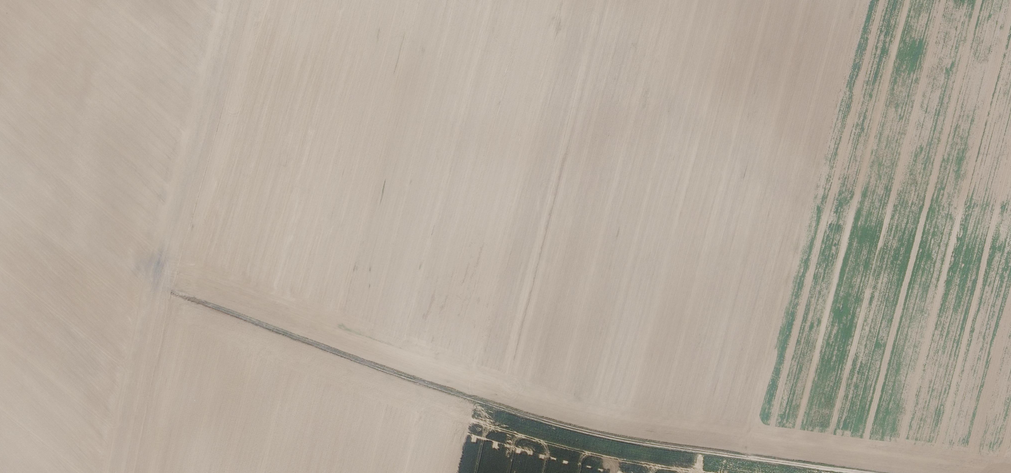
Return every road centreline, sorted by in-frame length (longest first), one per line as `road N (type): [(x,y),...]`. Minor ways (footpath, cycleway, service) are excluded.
road 1 (track): [(837,472),(585,432),(363,363),(152,284),(236,65),(250,0)]

